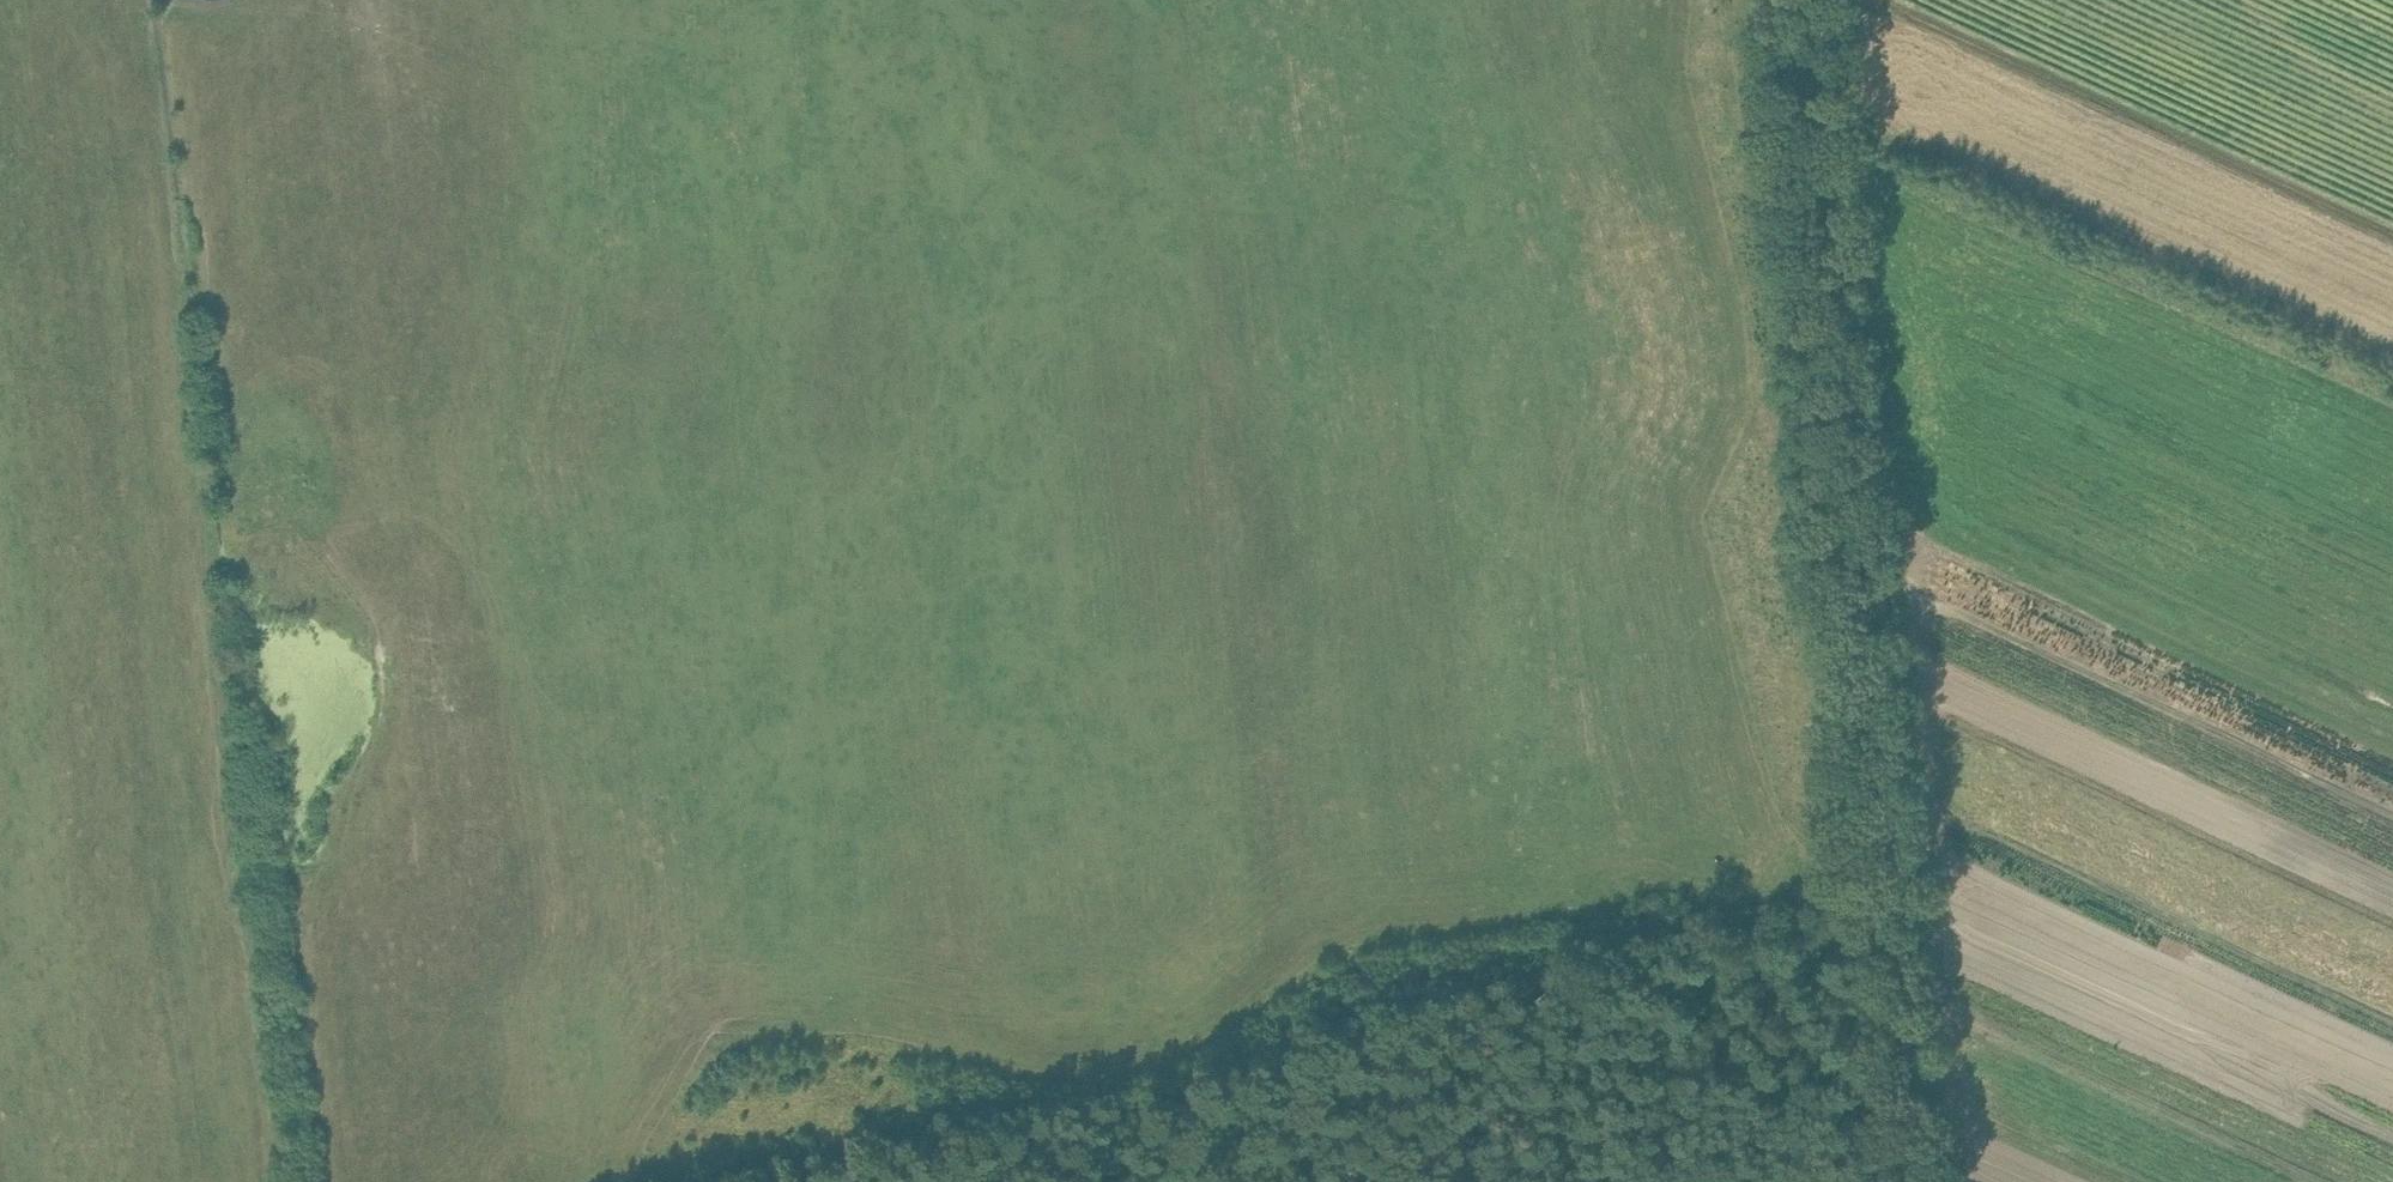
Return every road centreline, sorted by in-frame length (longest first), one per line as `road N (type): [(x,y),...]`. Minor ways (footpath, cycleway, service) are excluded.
road 1 (track): [(1895,1161),(1811,104)]

